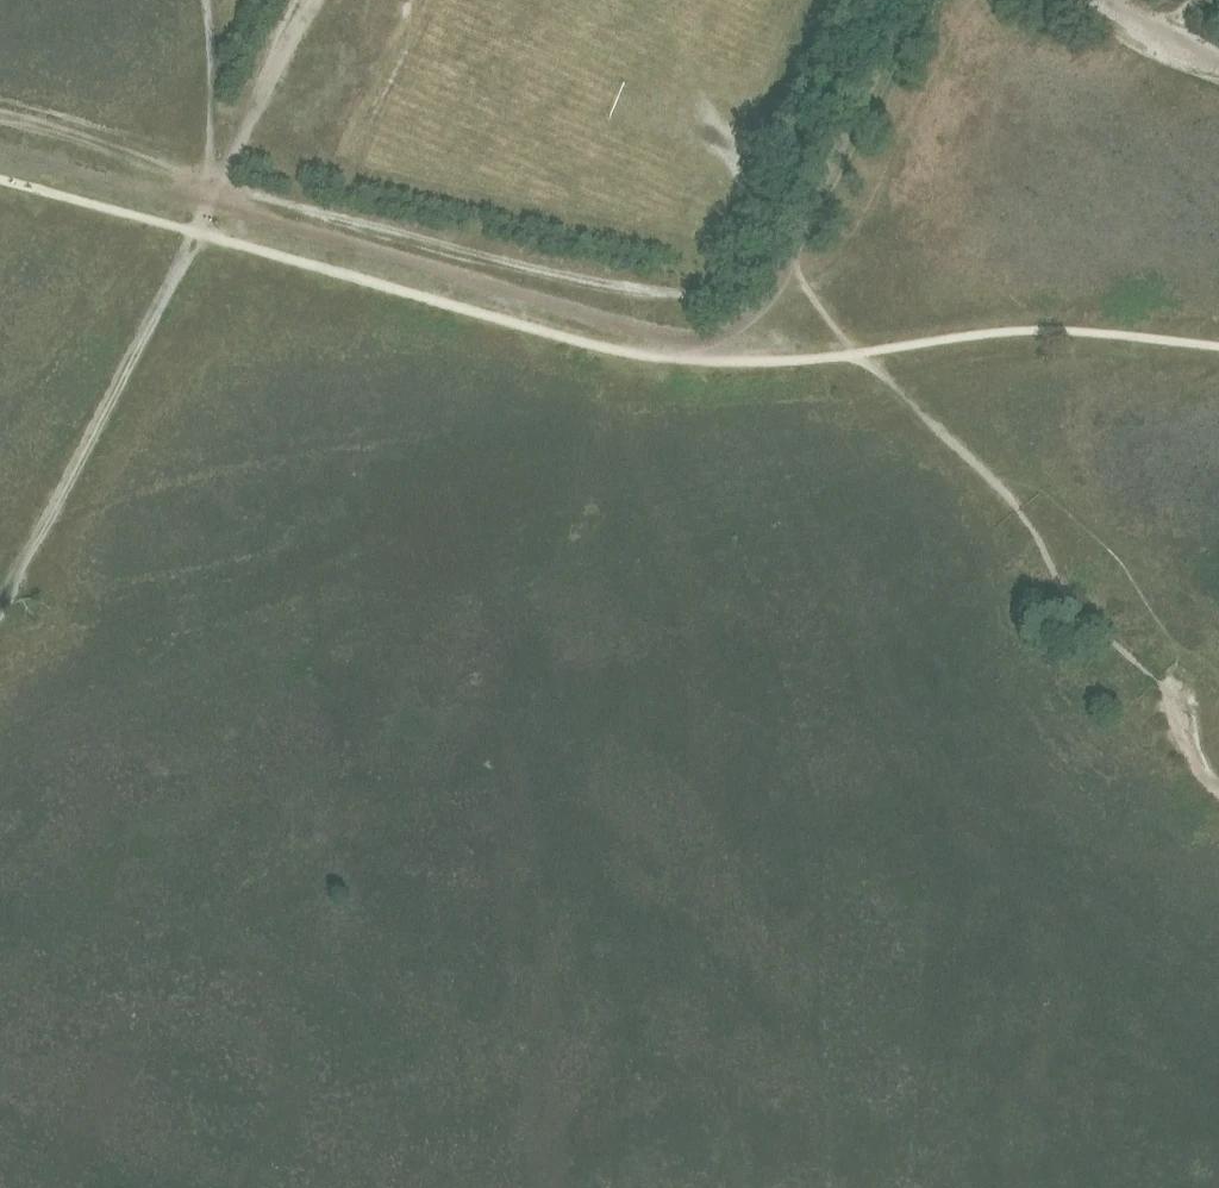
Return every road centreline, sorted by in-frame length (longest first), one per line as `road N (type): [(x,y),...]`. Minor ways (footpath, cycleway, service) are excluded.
road 1 (track): [(916,0),(753,308),(700,332),(633,323),(208,197),(0,148)]
road 2 (track): [(213,185),(306,0)]
road 3 (track): [(1218,63),(1080,0)]

